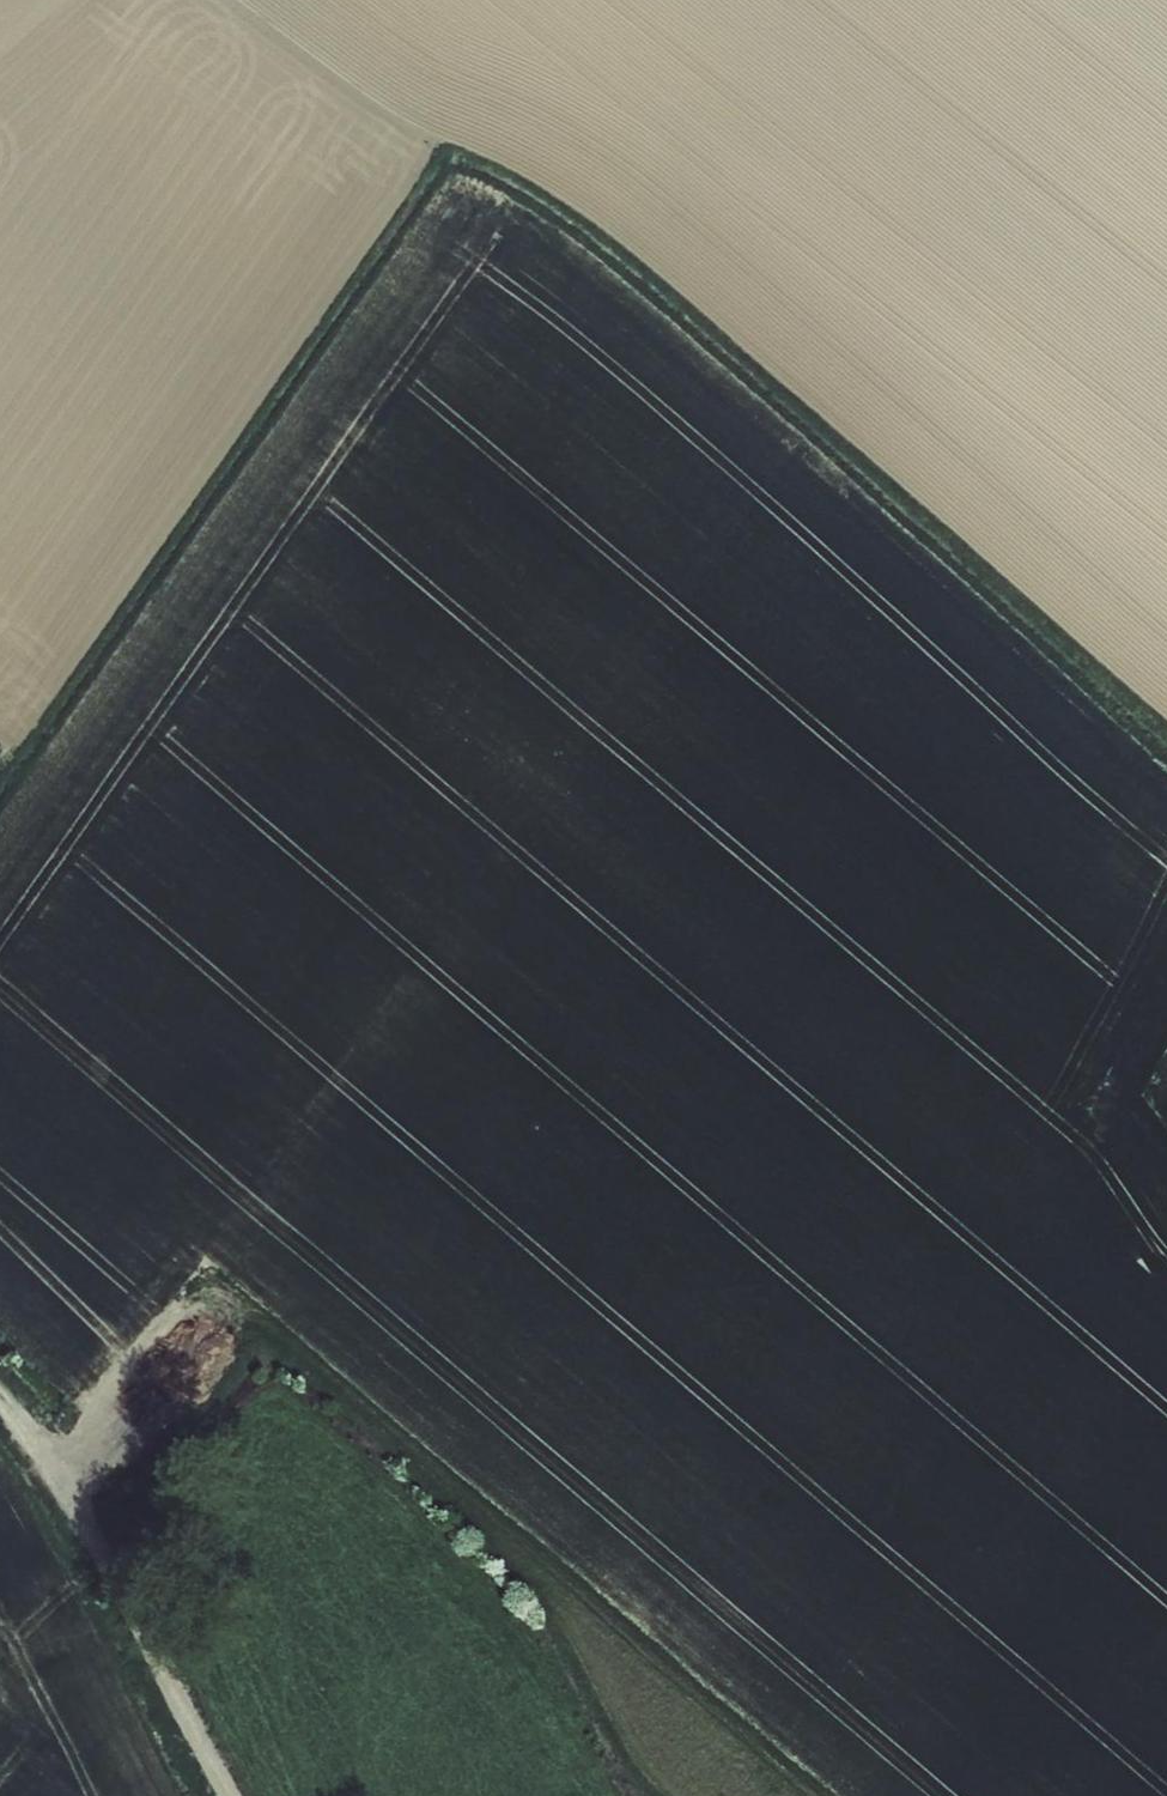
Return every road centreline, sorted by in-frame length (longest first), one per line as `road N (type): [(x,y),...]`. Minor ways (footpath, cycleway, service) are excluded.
road 1 (track): [(0,1397),(60,1470),(228,1795)]

